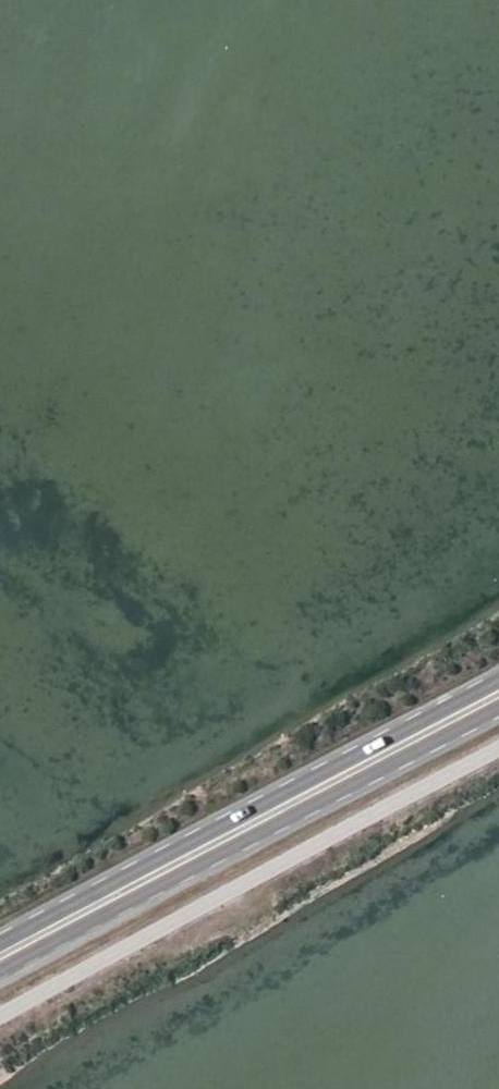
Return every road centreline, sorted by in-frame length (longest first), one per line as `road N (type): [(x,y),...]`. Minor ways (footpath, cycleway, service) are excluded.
road 1 (primary): [(0,972),(498,705)]
road 2 (primary): [(498,678),(0,941)]

